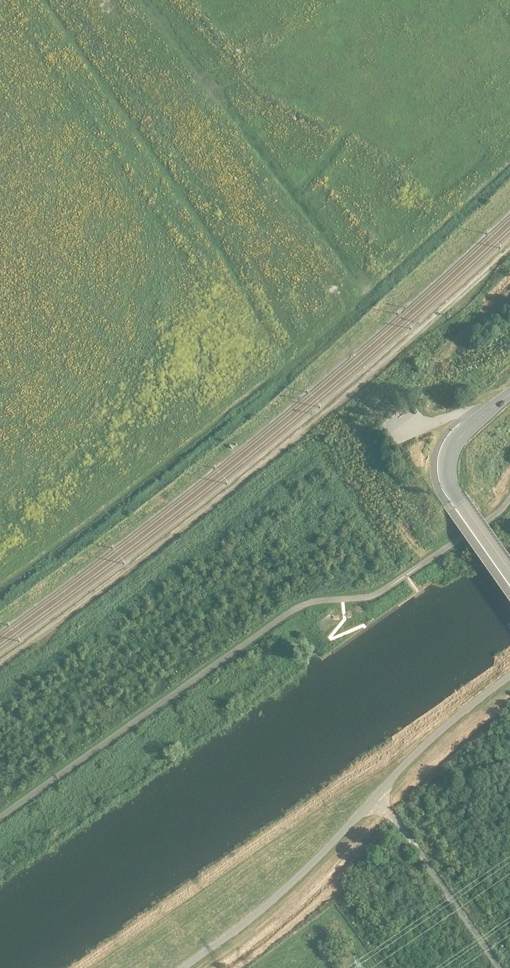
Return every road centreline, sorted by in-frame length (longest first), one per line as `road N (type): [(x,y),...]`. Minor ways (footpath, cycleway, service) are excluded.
road 1 (track): [(0,667),(303,434),(509,250)]
road 2 (tertiary): [(176,967),(257,912),(448,724),(509,678)]
road 3 (tertiary): [(509,573),(451,487),(447,464),(459,437),(509,393)]
road 4 (track): [(373,797),(500,967)]

